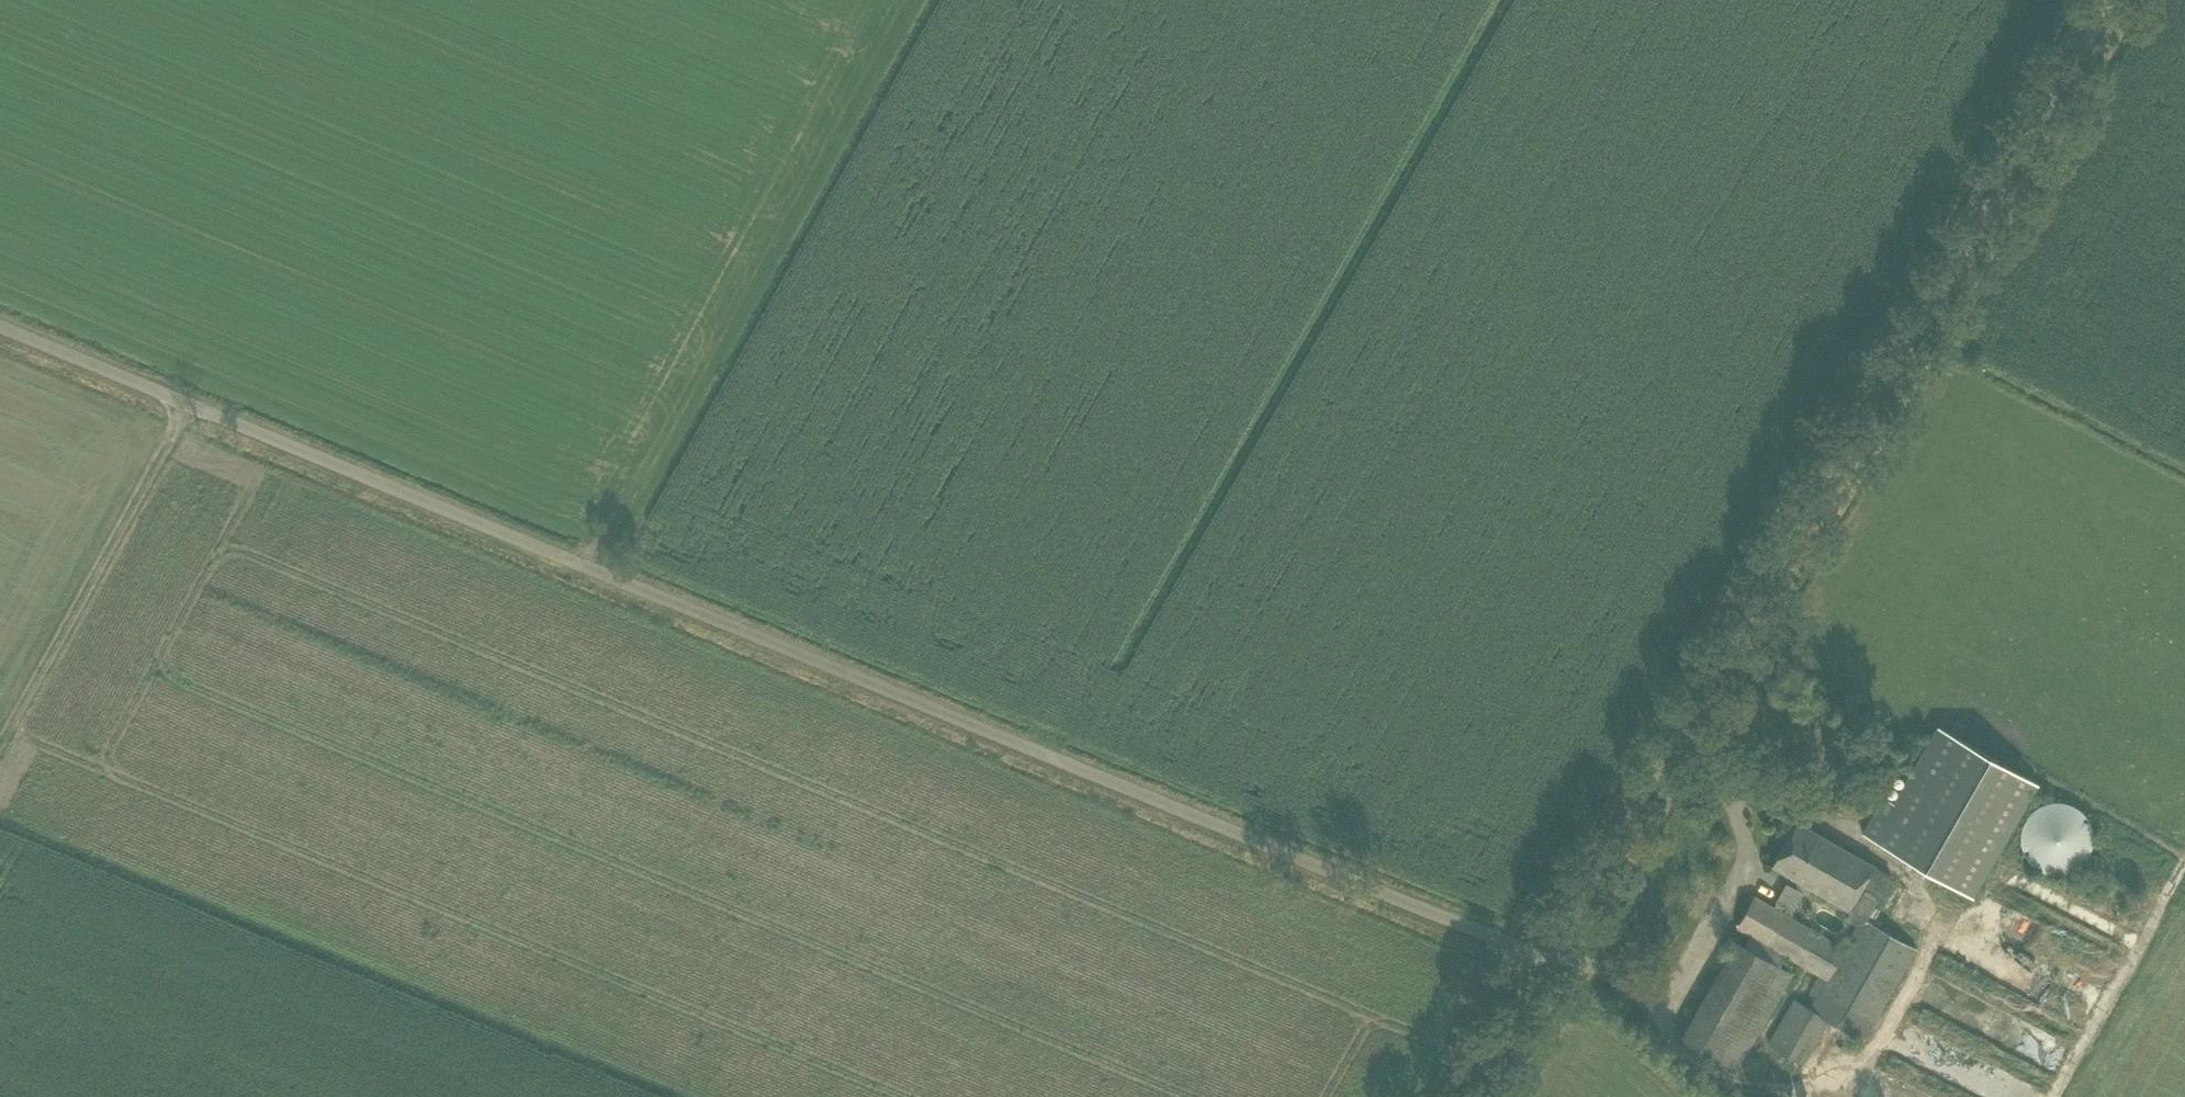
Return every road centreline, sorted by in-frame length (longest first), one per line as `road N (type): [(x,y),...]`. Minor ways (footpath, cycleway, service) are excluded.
road 1 (unclassified): [(1546,973),(0,333)]
road 2 (unclassified): [(1546,973),(2115,0)]
road 3 (unclassified): [(1474,1096),(1546,973)]

